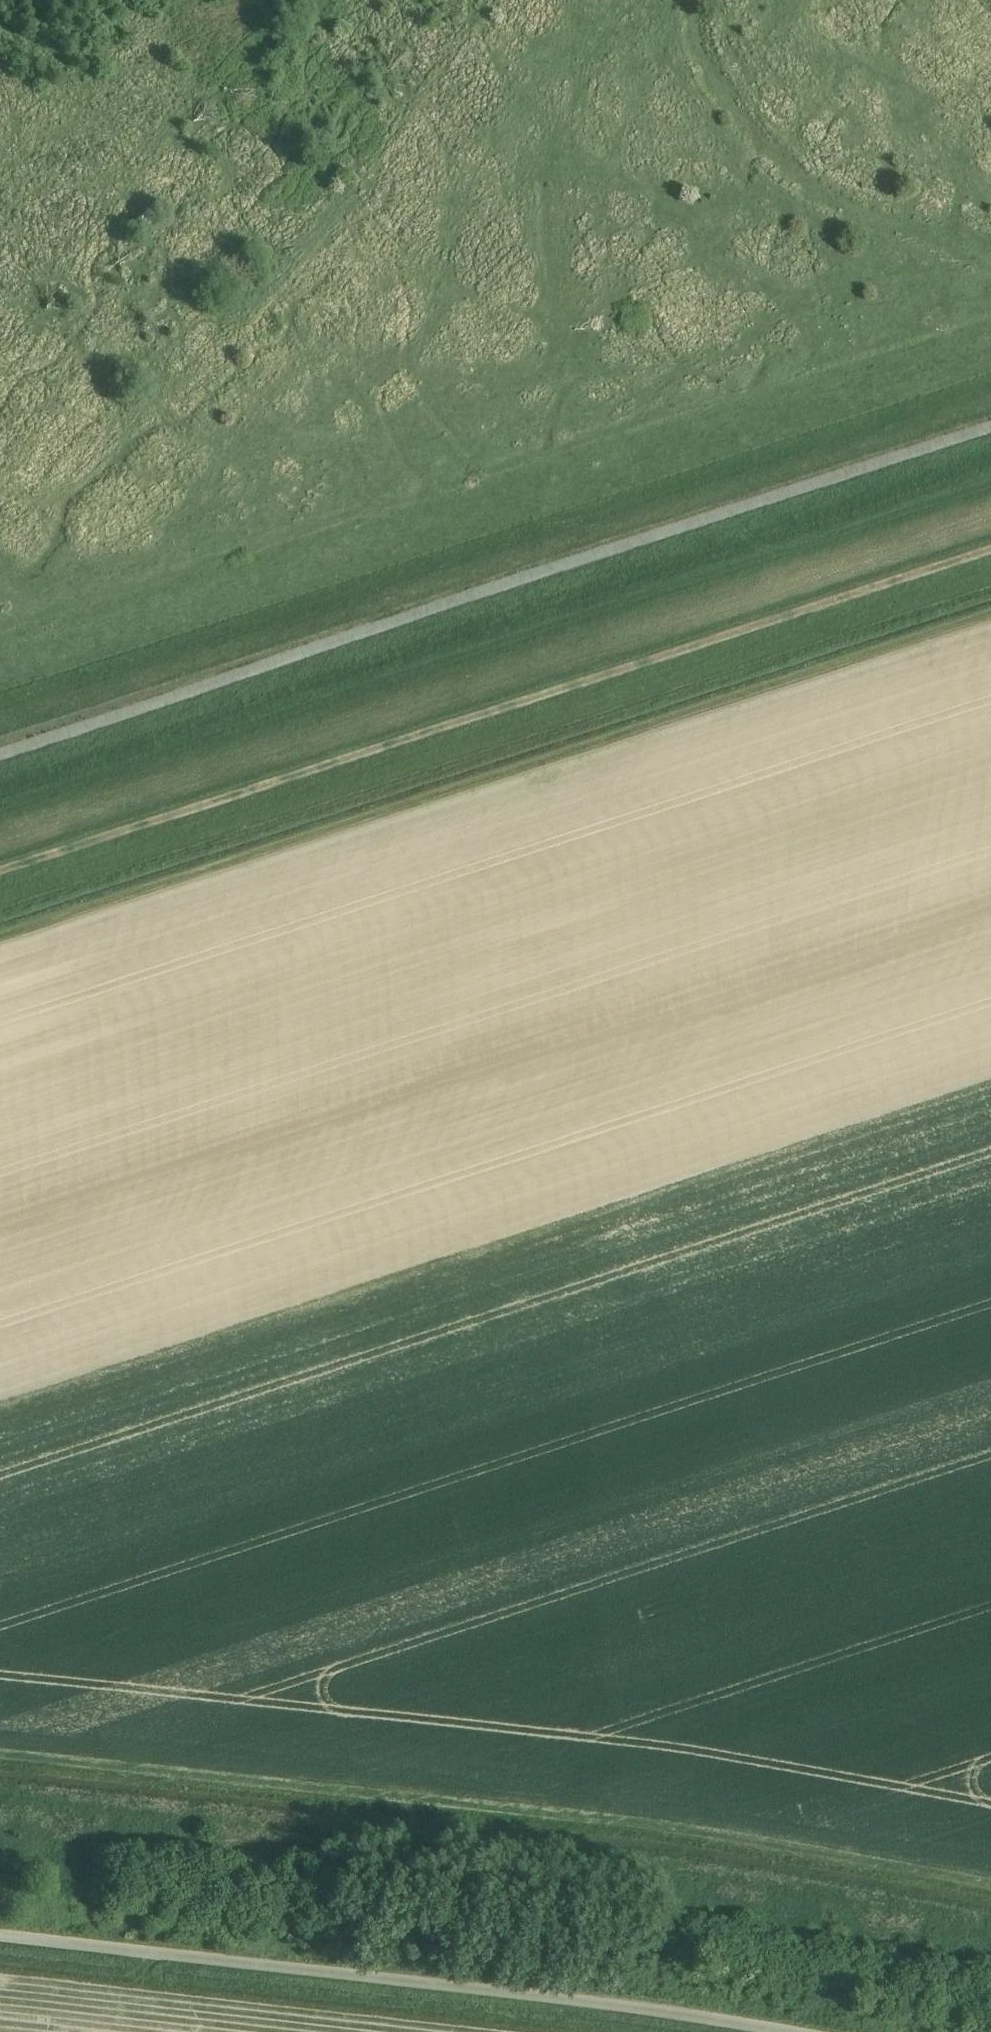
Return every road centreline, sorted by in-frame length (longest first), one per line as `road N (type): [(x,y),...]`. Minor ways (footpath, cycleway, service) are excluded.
road 1 (track): [(990,553),(0,871)]
road 2 (unclassified): [(746,2031),(0,1937)]

